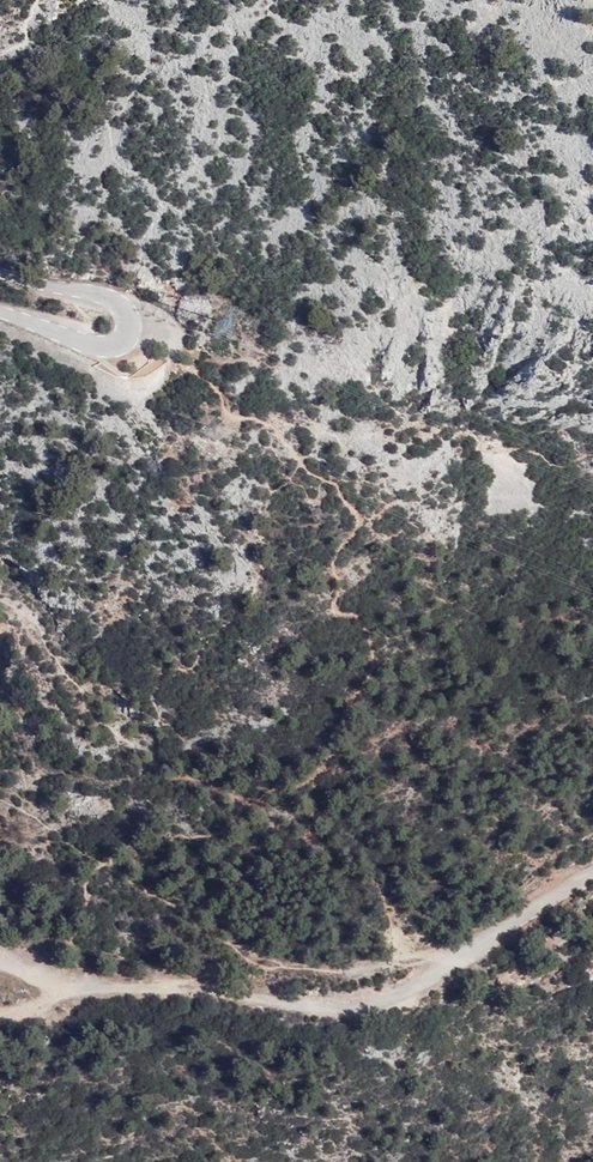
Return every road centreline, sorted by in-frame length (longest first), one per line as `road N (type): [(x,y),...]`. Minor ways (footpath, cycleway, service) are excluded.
road 1 (track): [(592,877),(396,999),(302,1005),(65,988)]
road 2 (unclassified): [(0,314),(110,347),(124,336),(128,318),(118,303),(0,270)]

